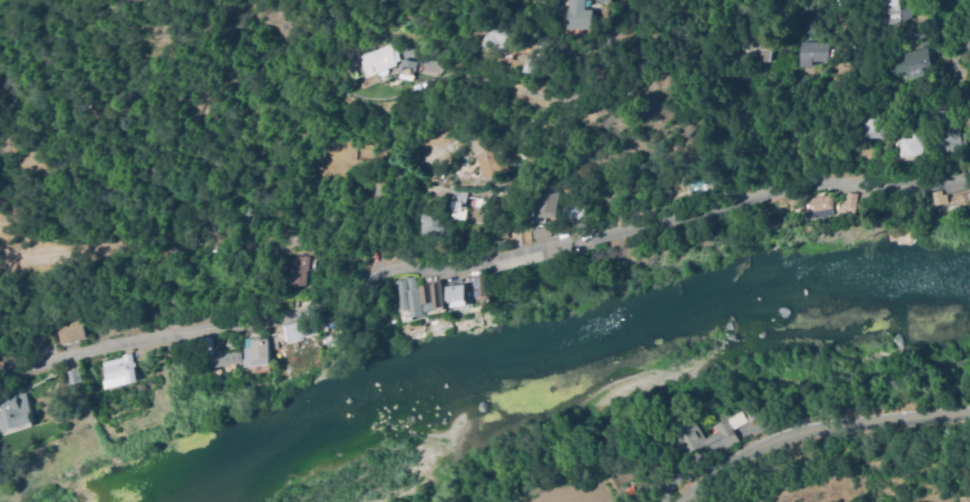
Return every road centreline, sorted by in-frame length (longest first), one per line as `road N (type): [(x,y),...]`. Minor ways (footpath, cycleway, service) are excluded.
road 1 (tertiary): [(0,365),(195,334),(365,279),(519,260),(801,183),(969,164)]
road 2 (residential): [(683,501),(744,450),(774,436),(969,413)]
road 3 (residential): [(568,99),(531,95),(442,58),(398,0)]
road 4 (residential): [(809,0),(885,32),(969,41)]
road 5 (residential): [(559,0),(560,19),(580,34),(611,30),(647,0)]

